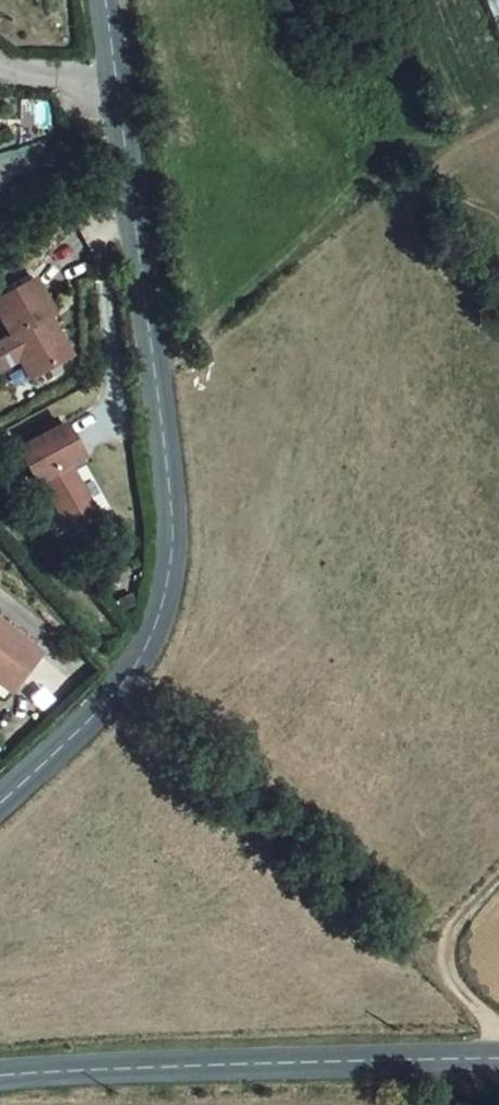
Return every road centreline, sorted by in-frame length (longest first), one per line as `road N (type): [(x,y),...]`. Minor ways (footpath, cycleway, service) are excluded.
road 1 (secondary): [(109,0),(172,553),(163,606),(143,655),(99,713),(0,801)]
road 2 (secondary): [(0,1076),(498,1058)]

